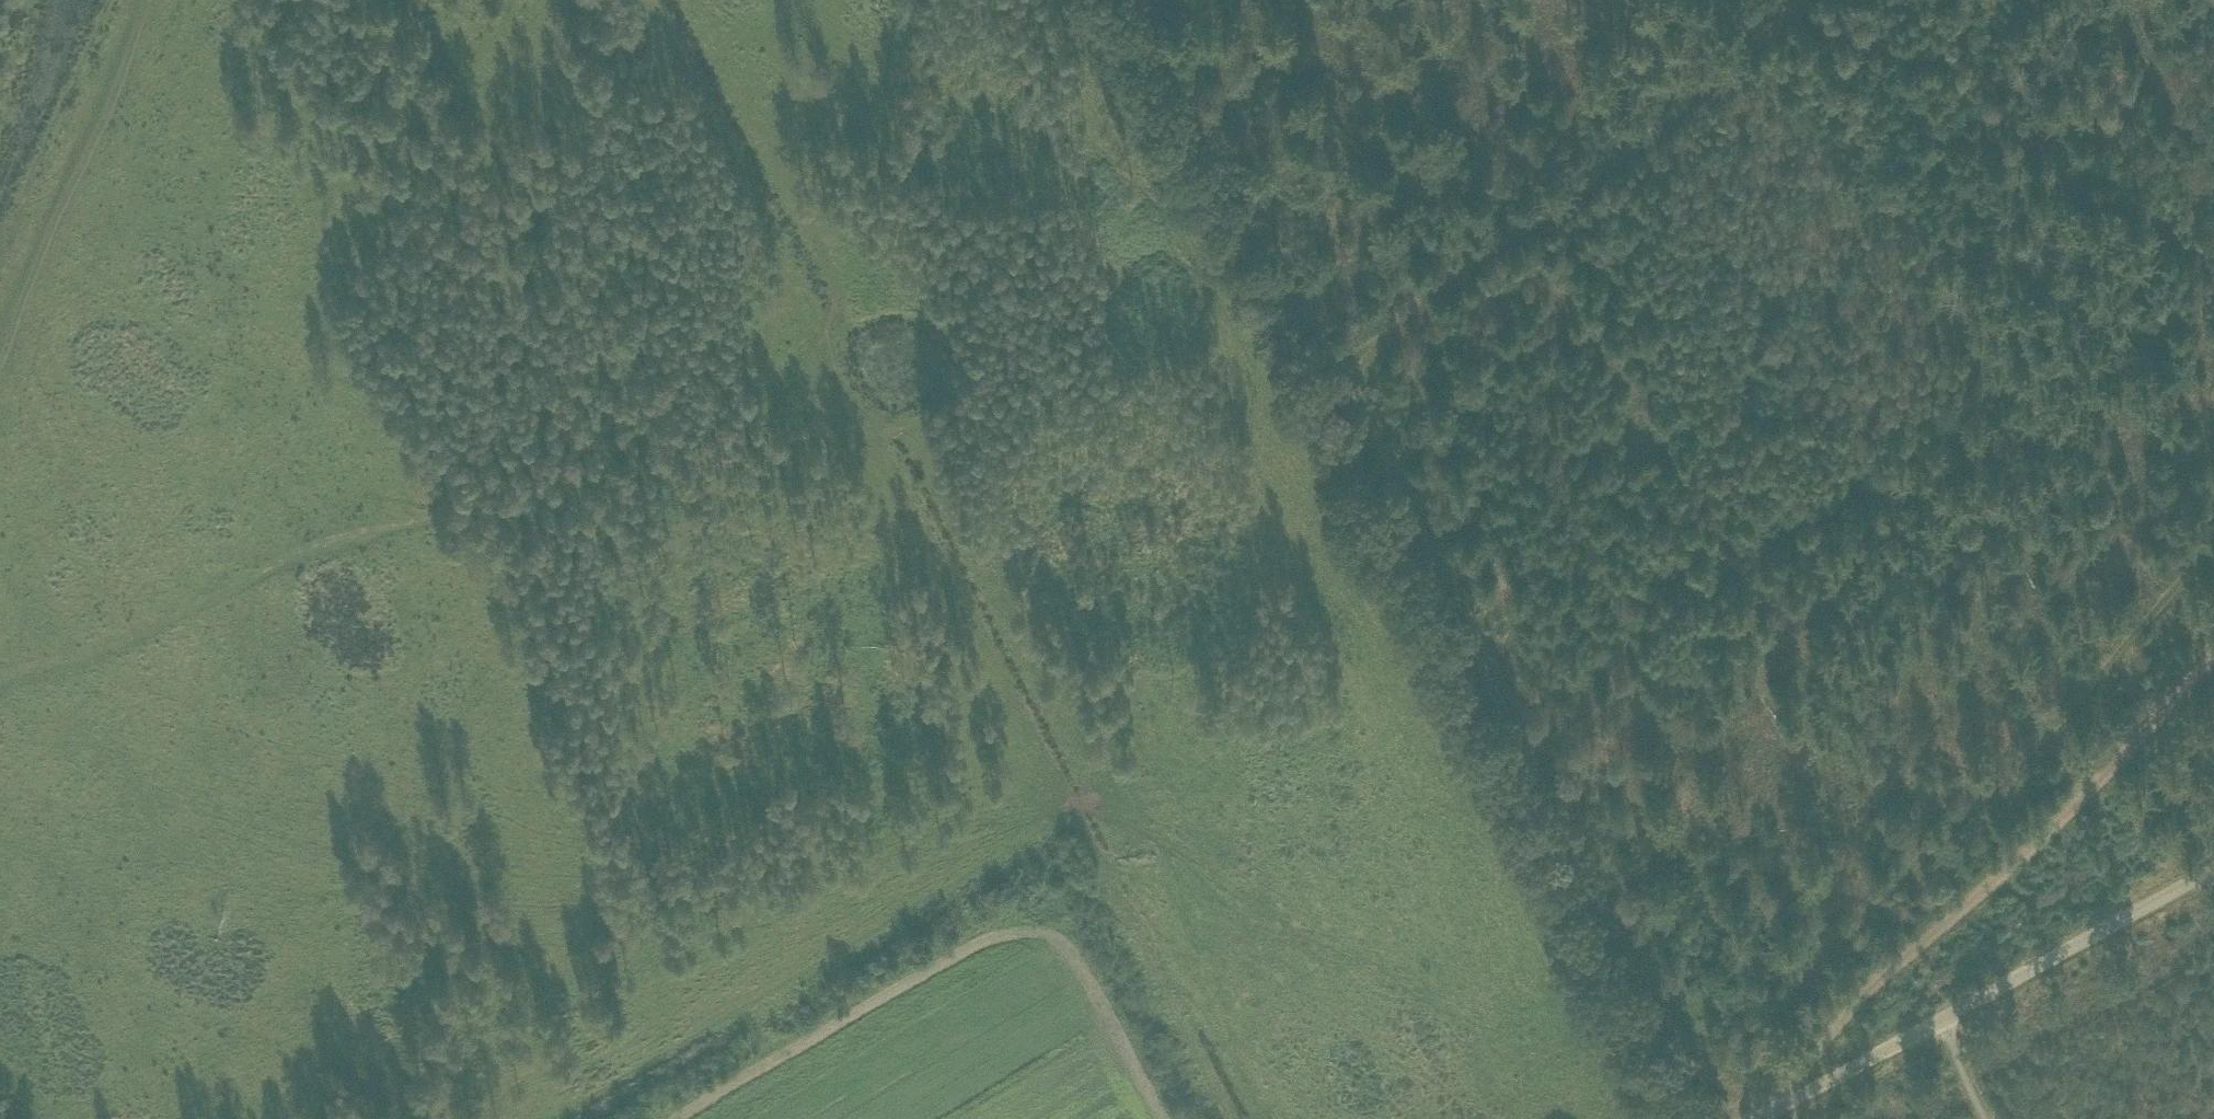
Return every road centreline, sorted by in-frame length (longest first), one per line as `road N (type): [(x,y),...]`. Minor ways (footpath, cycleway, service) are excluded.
road 1 (track): [(1345,371),(1722,1118)]
road 2 (track): [(2213,648),(2140,733),(1830,1035),(1790,1105)]
road 3 (track): [(0,300),(143,0)]

